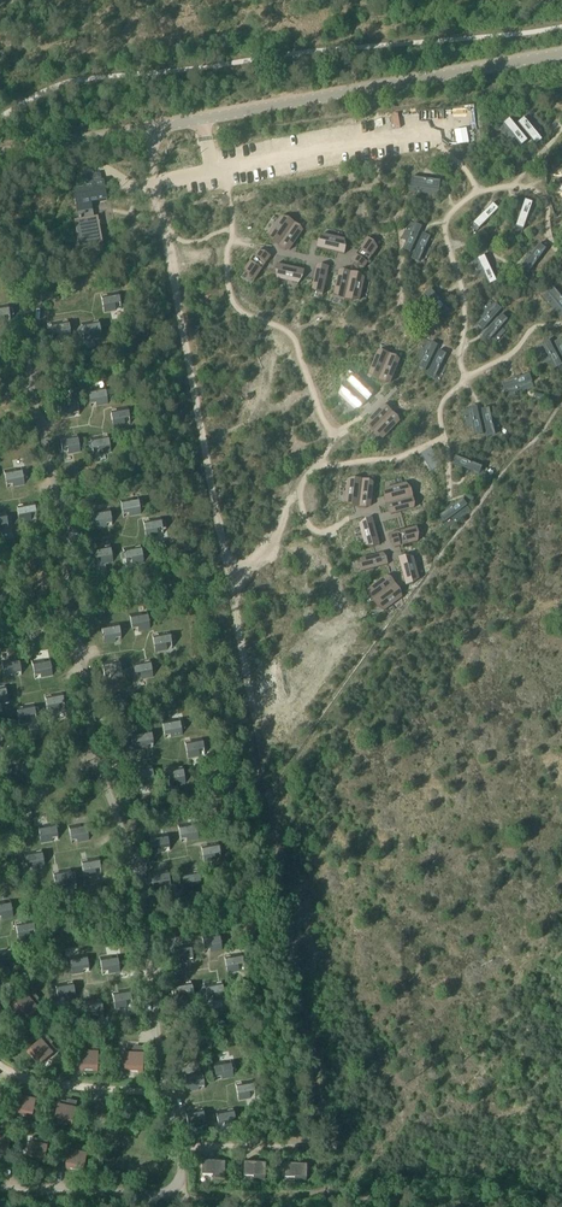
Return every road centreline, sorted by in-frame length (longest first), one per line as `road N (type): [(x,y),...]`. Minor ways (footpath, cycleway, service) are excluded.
road 1 (track): [(156,183),(268,778),(336,1176),(331,1199)]
road 2 (unclassified): [(0,157),(561,54)]
road 3 (track): [(499,1206),(331,1199)]

